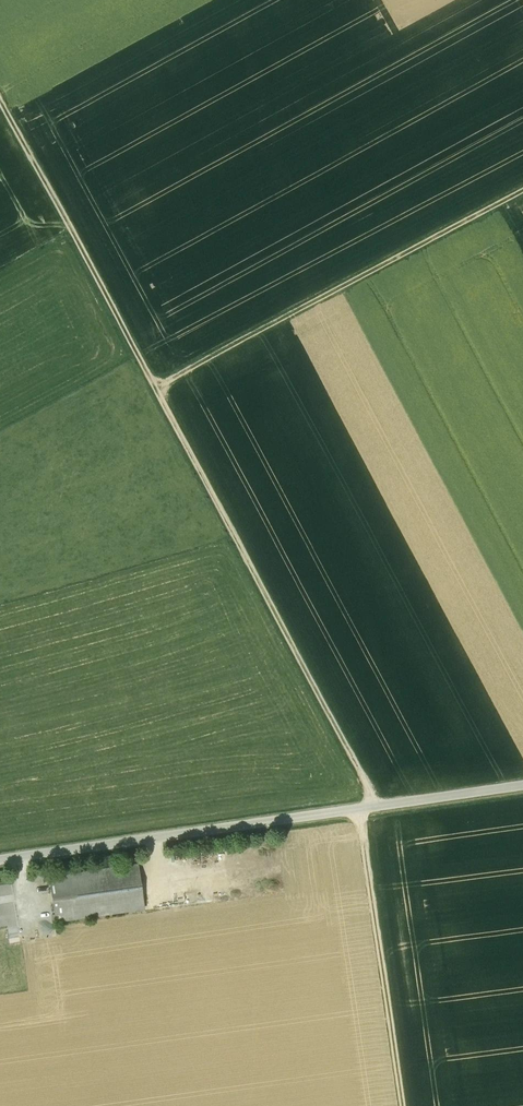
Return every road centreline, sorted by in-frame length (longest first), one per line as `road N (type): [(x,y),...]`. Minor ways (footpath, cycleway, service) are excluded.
road 1 (track): [(377,806),(0,101)]
road 2 (track): [(522,785),(0,859)]
road 3 (track): [(153,388),(522,191)]
road 4 (track): [(405,1105),(371,874)]

